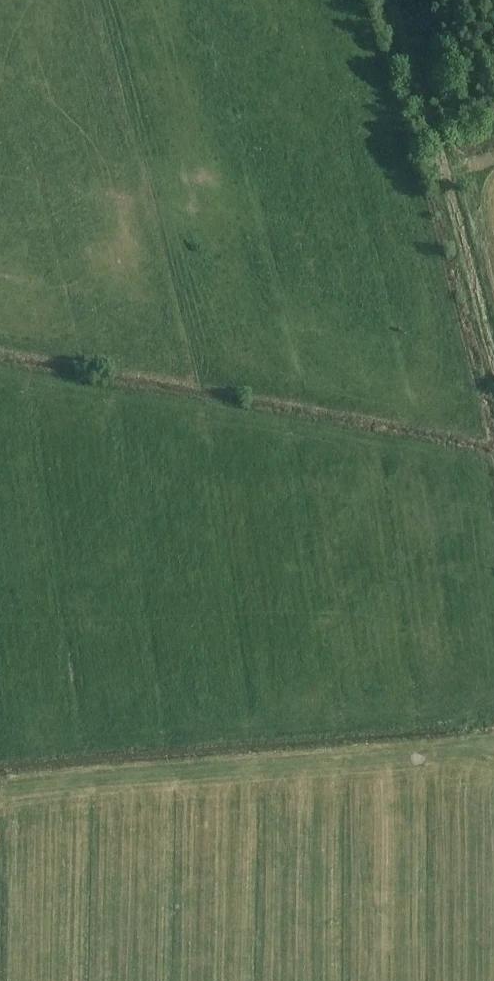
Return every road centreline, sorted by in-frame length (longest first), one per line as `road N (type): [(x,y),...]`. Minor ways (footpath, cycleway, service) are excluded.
road 1 (track): [(493,399),(385,0)]

